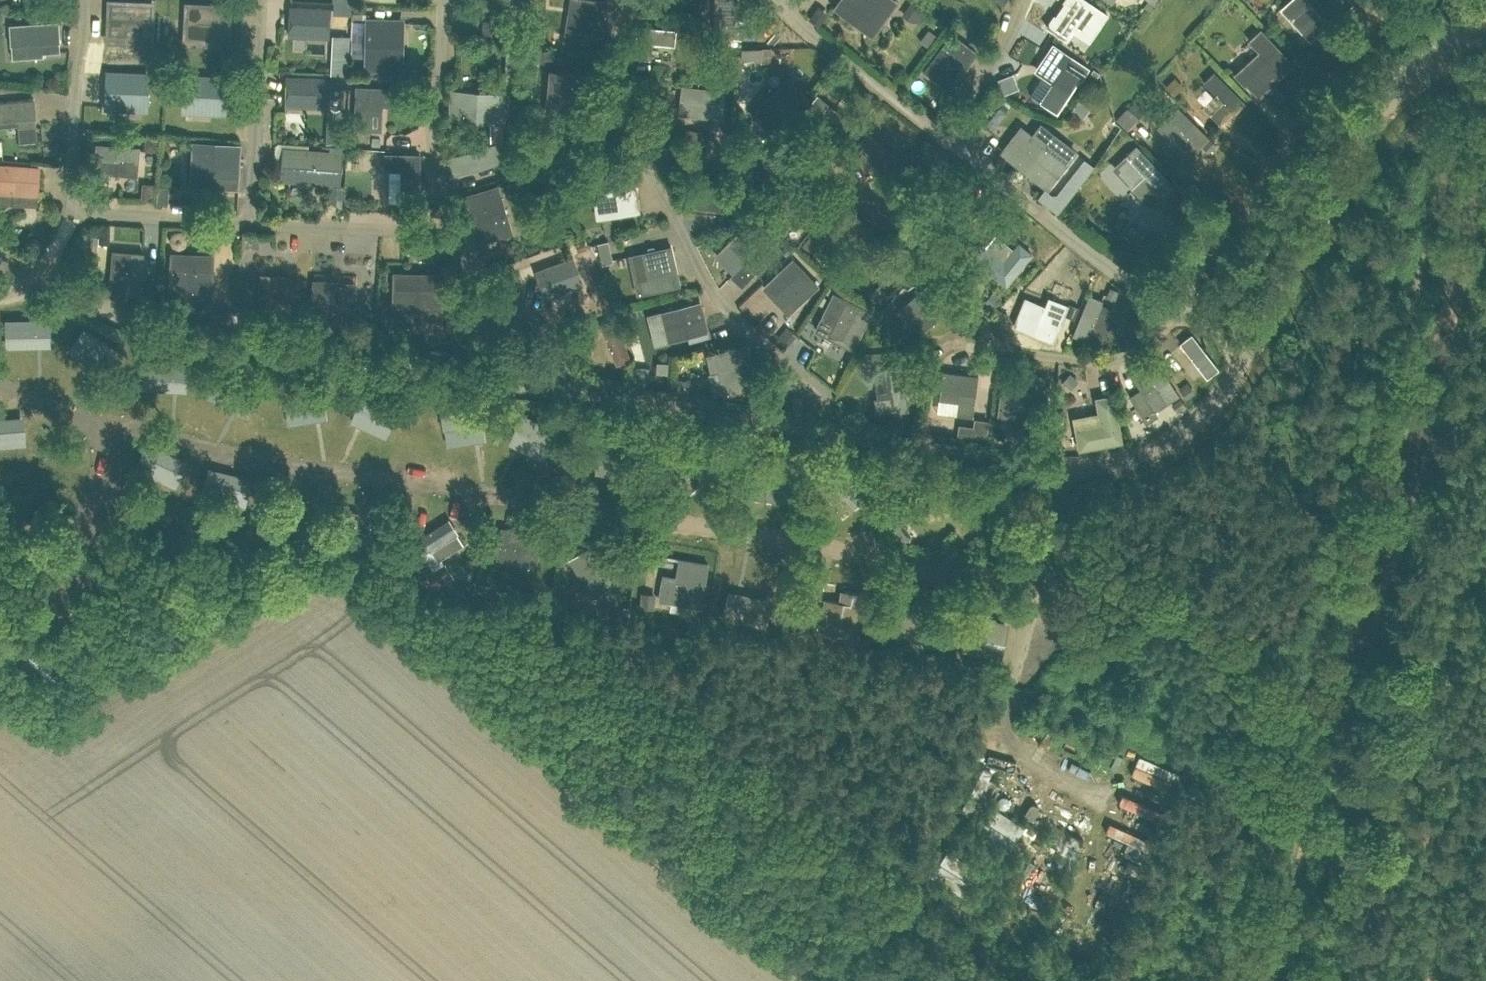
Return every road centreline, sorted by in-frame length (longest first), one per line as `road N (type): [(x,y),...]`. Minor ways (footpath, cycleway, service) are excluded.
road 1 (track): [(1485,177),(1265,980)]

